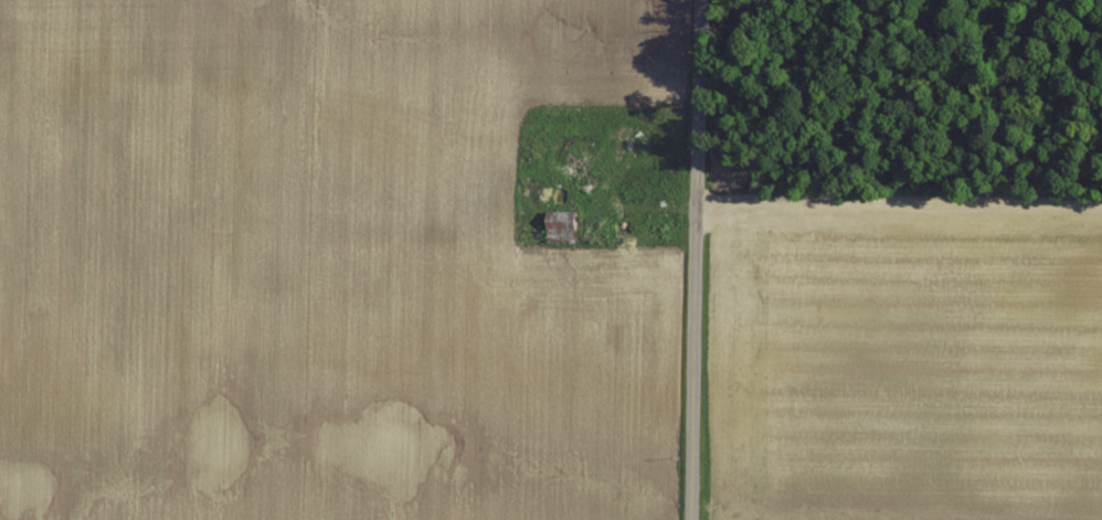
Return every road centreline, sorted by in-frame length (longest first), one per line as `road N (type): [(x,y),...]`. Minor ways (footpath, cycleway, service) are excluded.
road 1 (residential): [(687,519),(697,0)]

